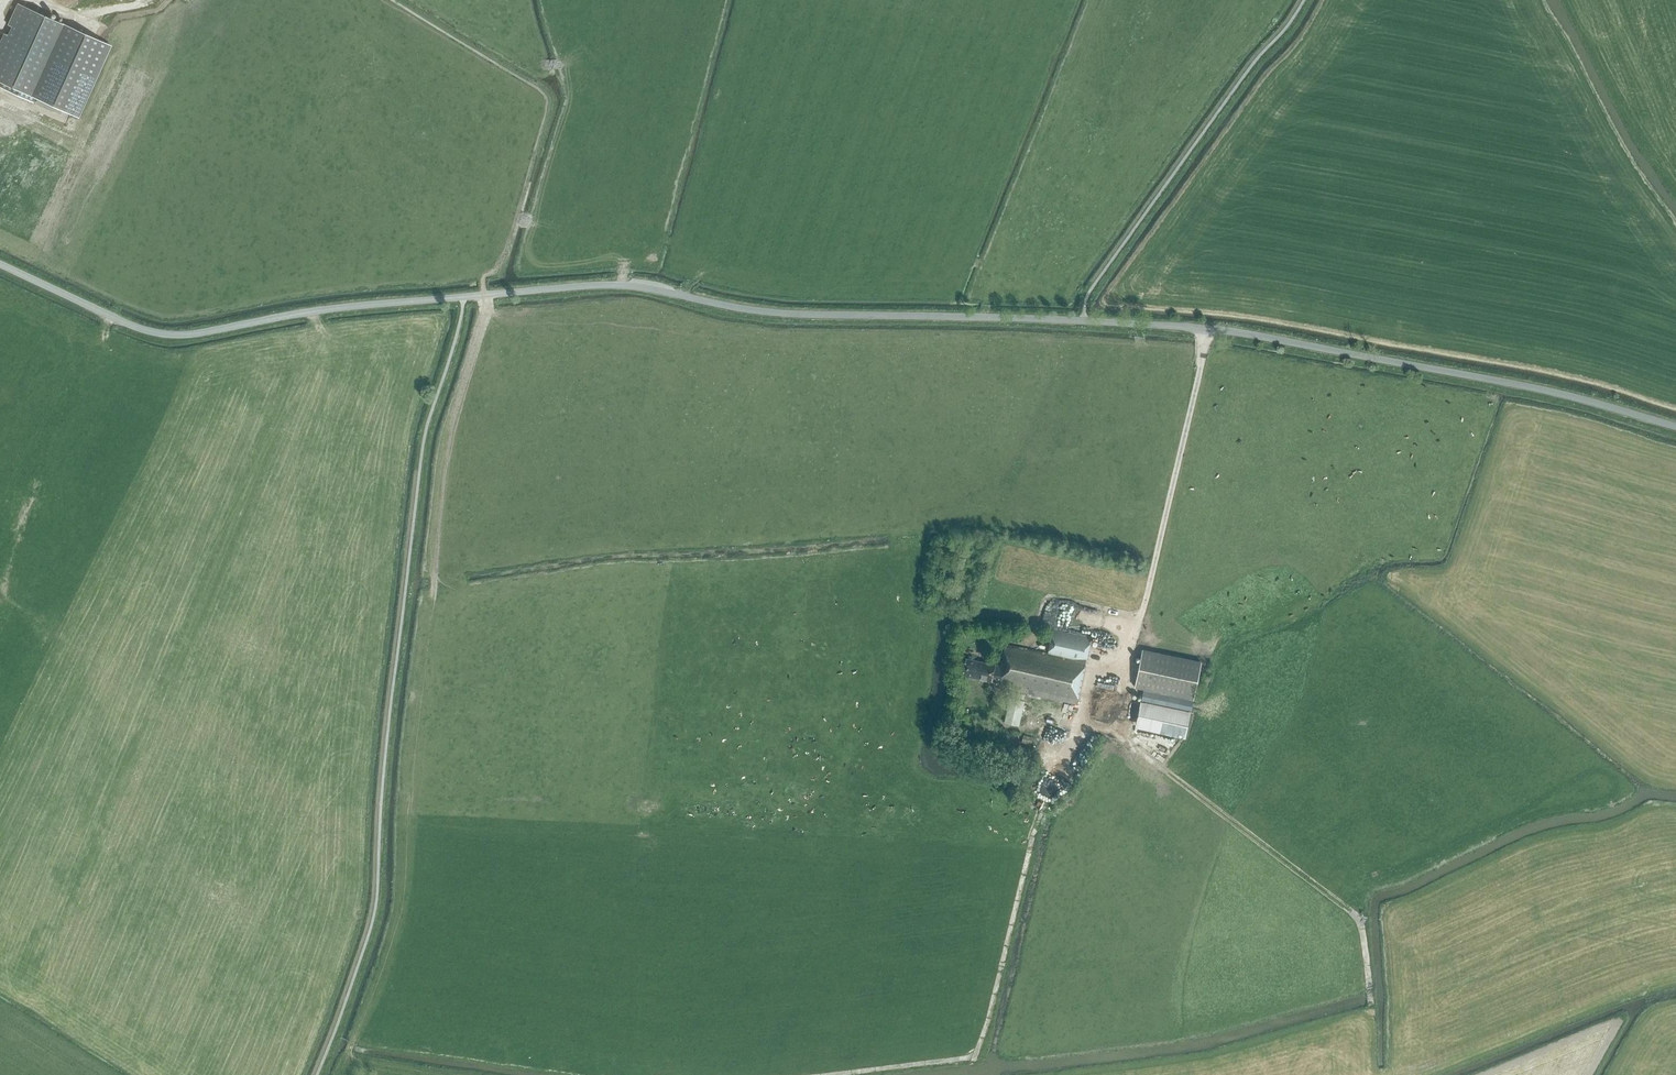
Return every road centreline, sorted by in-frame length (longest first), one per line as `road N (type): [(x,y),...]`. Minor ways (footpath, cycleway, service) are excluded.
road 1 (unclassified): [(1675,426),(1512,383),(1204,328),(778,313),(596,285),(337,308),(152,342),(0,275)]
road 2 (track): [(1086,719),(1122,736),(1363,921),(1371,1000)]

